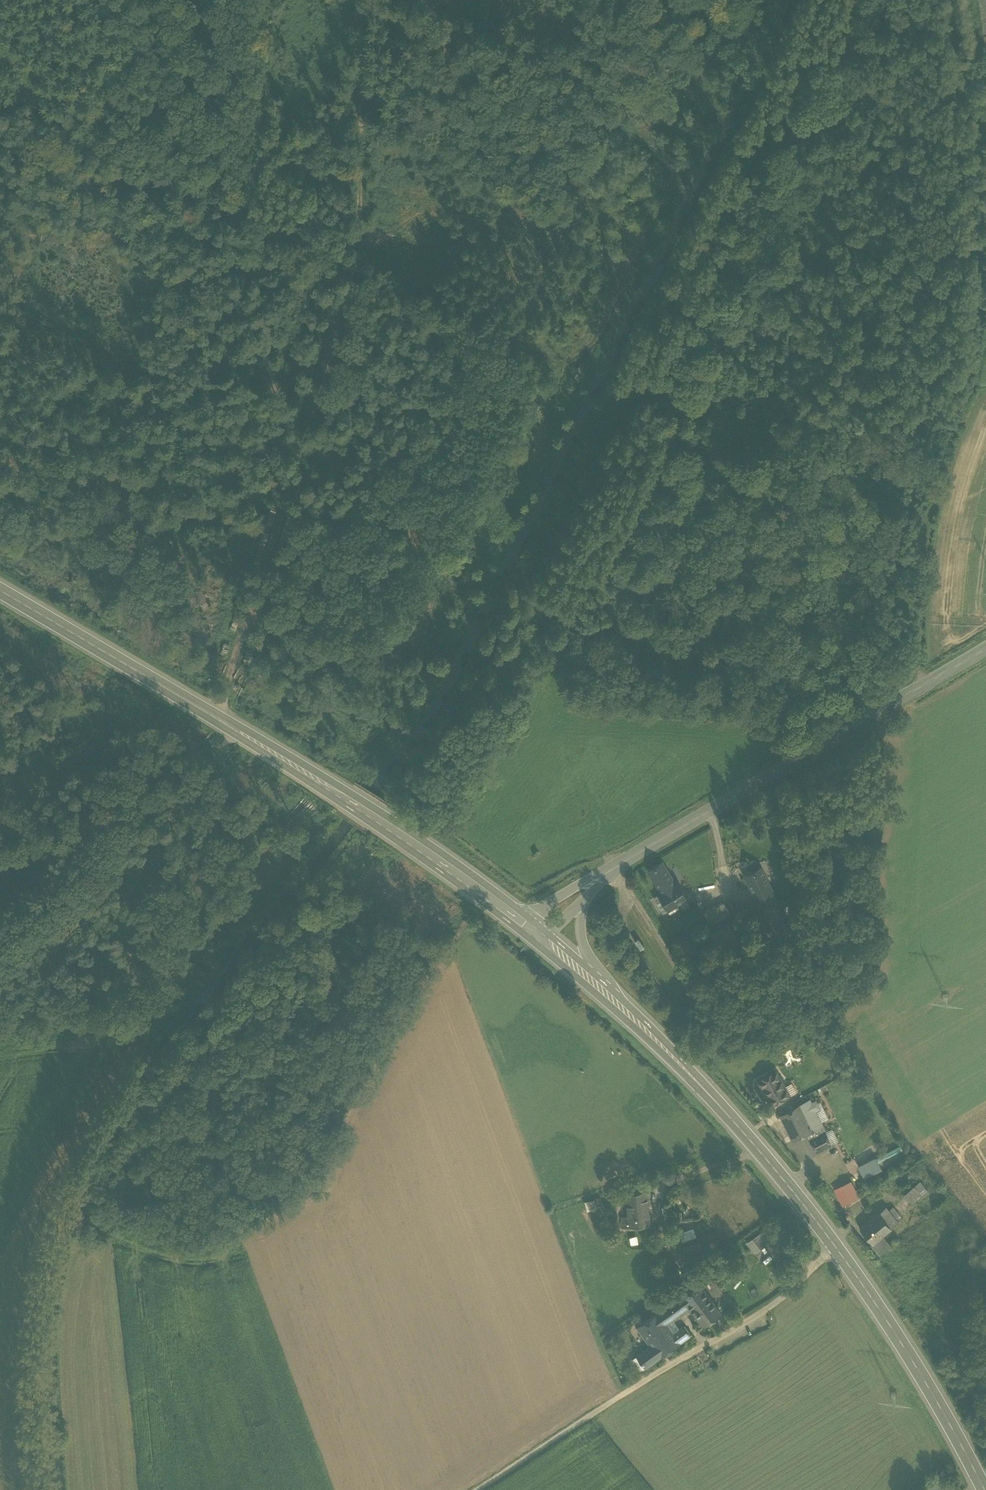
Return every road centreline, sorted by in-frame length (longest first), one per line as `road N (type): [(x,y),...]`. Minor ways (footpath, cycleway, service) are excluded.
road 1 (track): [(360,0),(355,263),(217,718)]
road 2 (secondary): [(0,590),(343,795),(519,920)]
road 3 (track): [(919,688),(918,511),(732,439),(712,418),(702,375)]
road 4 (unclassified): [(477,1489),(763,1309),(835,1246)]
road 5 (secondary): [(613,868),(985,648)]
road 6 (secondary): [(600,988),(718,1104),(835,1246)]
road 7 (secondary): [(835,1246),(984,1489)]

